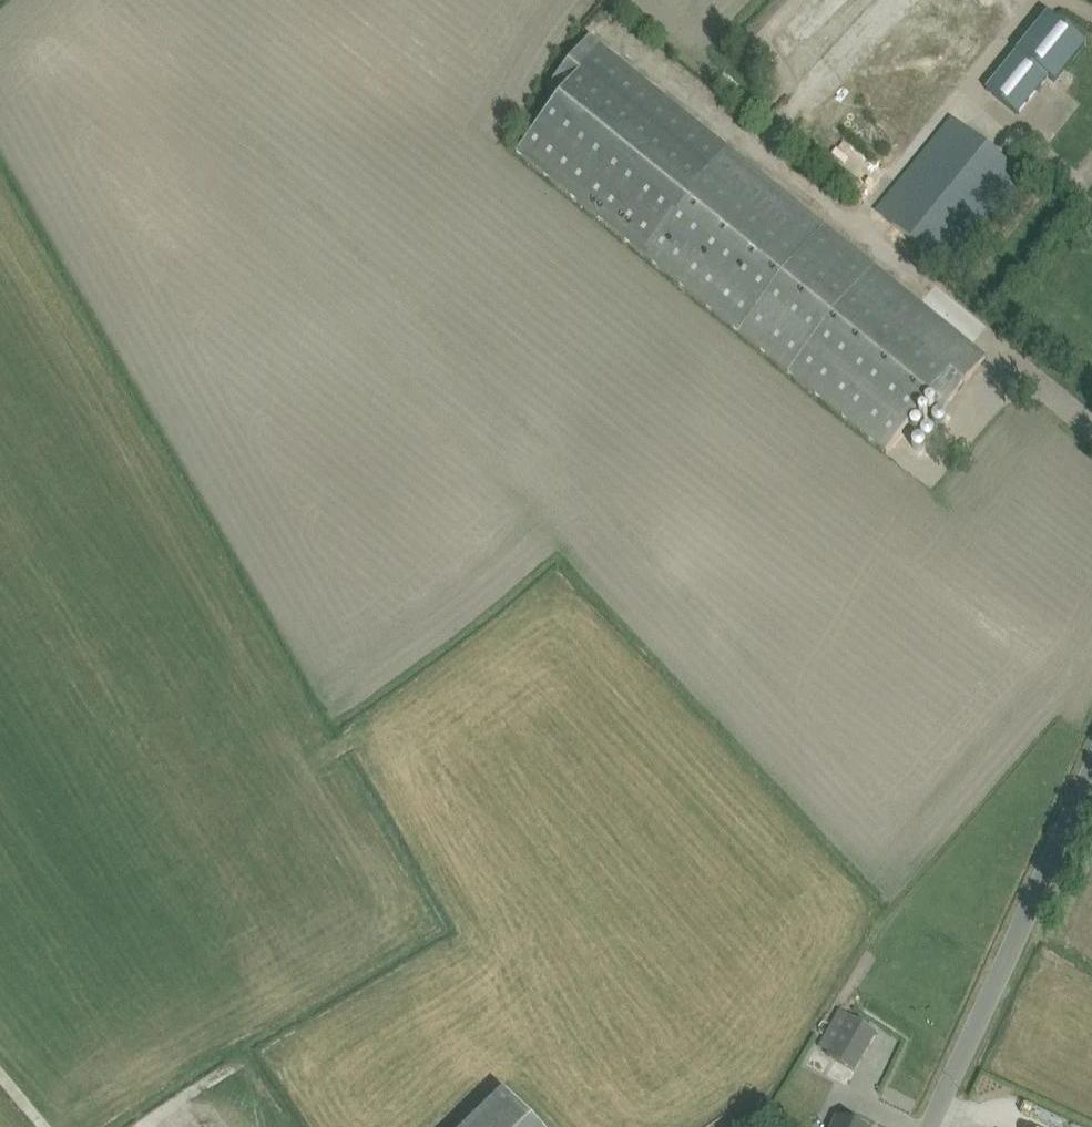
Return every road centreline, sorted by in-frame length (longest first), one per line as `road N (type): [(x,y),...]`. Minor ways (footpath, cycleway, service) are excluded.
road 1 (unclassified): [(939,1126),(1091,790)]

